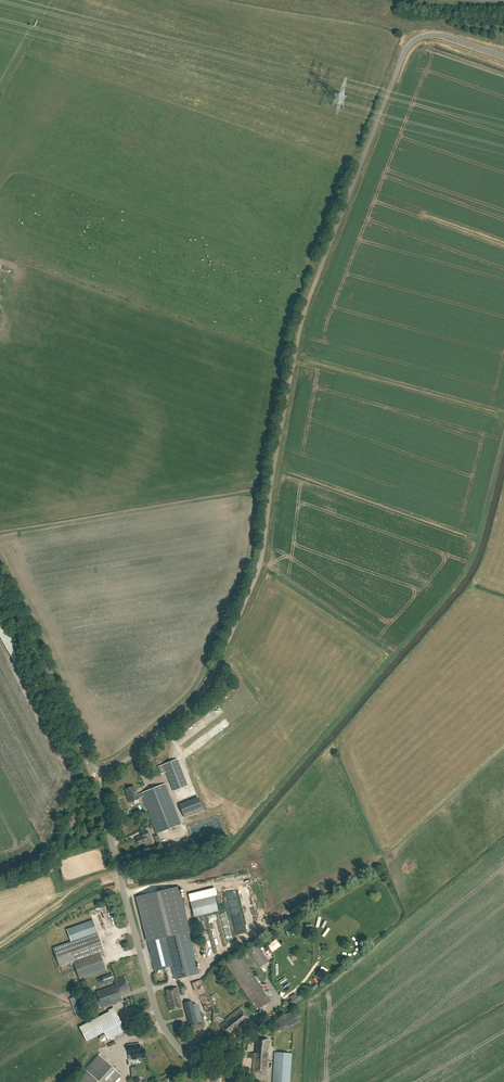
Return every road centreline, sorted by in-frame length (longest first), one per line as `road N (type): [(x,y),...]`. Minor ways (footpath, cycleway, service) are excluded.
road 1 (tertiary): [(95,775),(123,762),(198,700),(257,575),(300,328),(406,49),(435,34),(503,56)]
road 2 (track): [(503,747),(386,854),(205,971)]
road 3 (tertiary): [(223,1081),(187,1057),(161,1023),(95,775)]
road 4 (tertiary): [(95,775),(0,573)]

